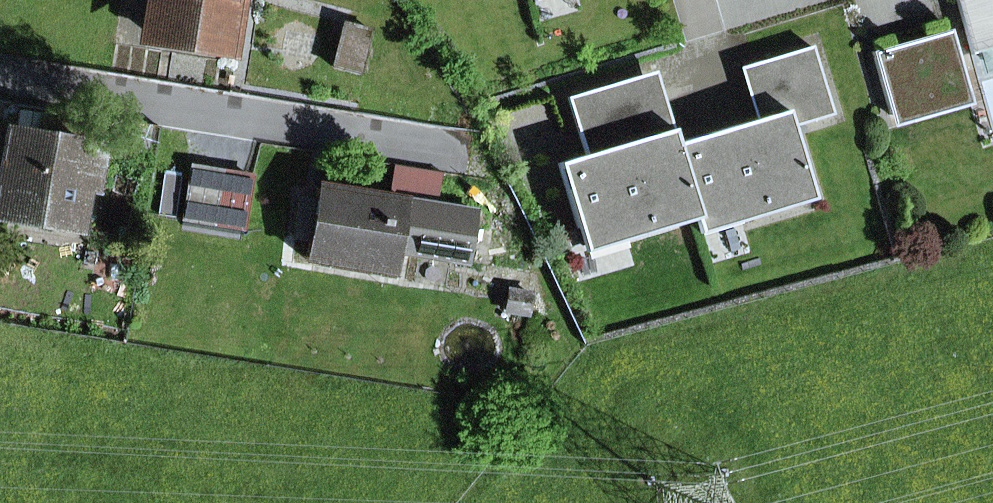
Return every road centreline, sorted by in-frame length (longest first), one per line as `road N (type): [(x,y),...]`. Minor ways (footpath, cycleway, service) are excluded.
road 1 (residential): [(482,161),(0,80)]

